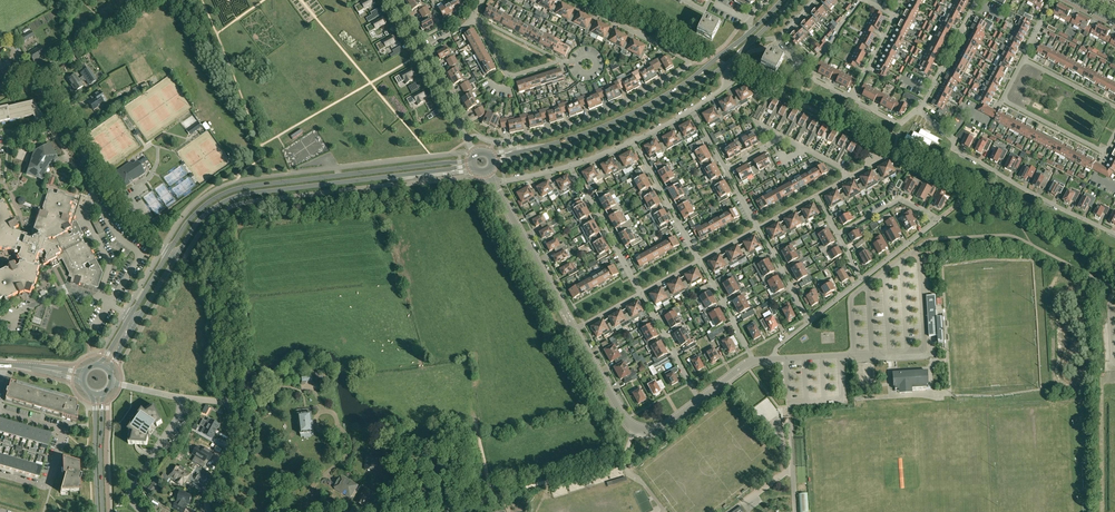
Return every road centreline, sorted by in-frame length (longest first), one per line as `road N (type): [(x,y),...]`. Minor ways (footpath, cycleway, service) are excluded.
road 1 (residential): [(468,140),(510,142),(569,126),(689,65),(573,0)]
road 2 (tertiary): [(472,160),(235,190),(202,208),(169,252)]
road 3 (tertiary): [(176,257),(202,218),(231,198),(473,166)]
road 4 (tertiary): [(493,163),(628,123),(711,76),(752,41)]
road 5 (tertiary): [(749,33),(631,114),(492,158)]
road 6 (residential): [(121,384),(230,403),(235,439),(209,489),(209,511)]
road 7 (residential): [(169,252),(124,215),(33,75)]
road 8 (unclassified): [(775,359),(854,354),(851,297),(916,248)]
road 9 (residential): [(1114,233),(954,150),(951,136)]
road 10 (track): [(445,511),(624,459)]
road 11 (residential): [(0,411),(63,430),(45,485),(0,473)]
road 12 (residential): [(576,330),(493,183)]
road 13 (residential): [(641,293),(571,165)]
road 14 (residential): [(33,75),(155,0)]
road 15 (residential): [(701,260),(634,141)]
road 16 (tertiary): [(169,252),(99,366)]
road 17 (tertiary): [(109,372),(176,257)]
road 18 (residential): [(562,61),(508,74),(474,15)]
road 19 (residential): [(920,108),(977,0)]
road 20 (residential): [(699,400),(641,293)]

